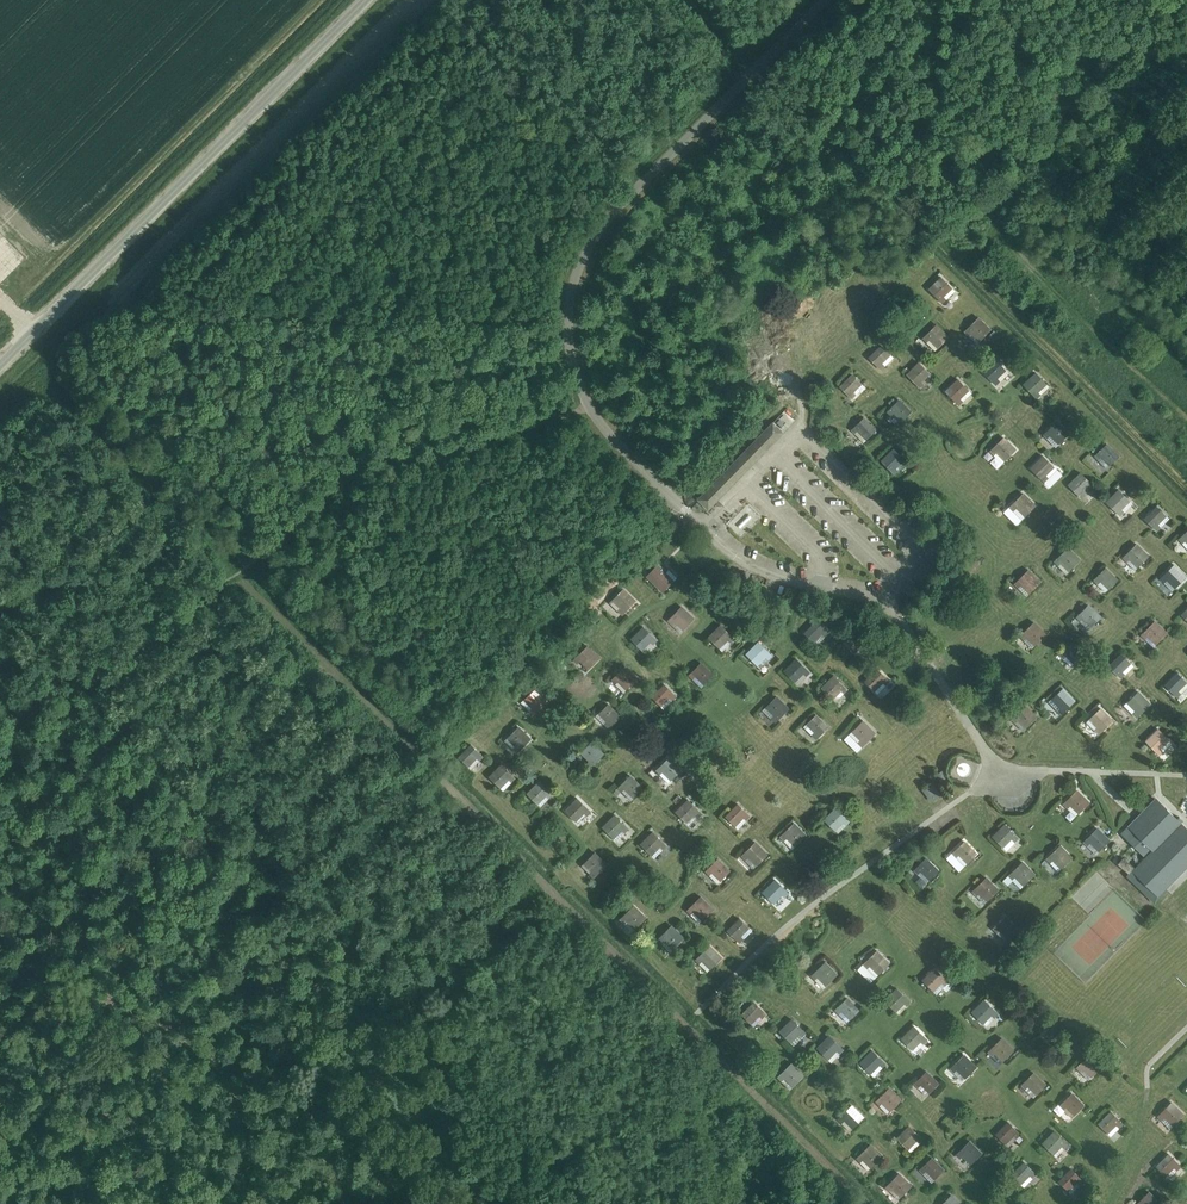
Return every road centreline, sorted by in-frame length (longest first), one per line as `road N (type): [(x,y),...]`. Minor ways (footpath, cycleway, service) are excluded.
road 1 (residential): [(699,523),(589,409),(567,330),(570,292),(606,219),(824,0)]
road 2 (unclassified): [(0,365),(364,0)]

